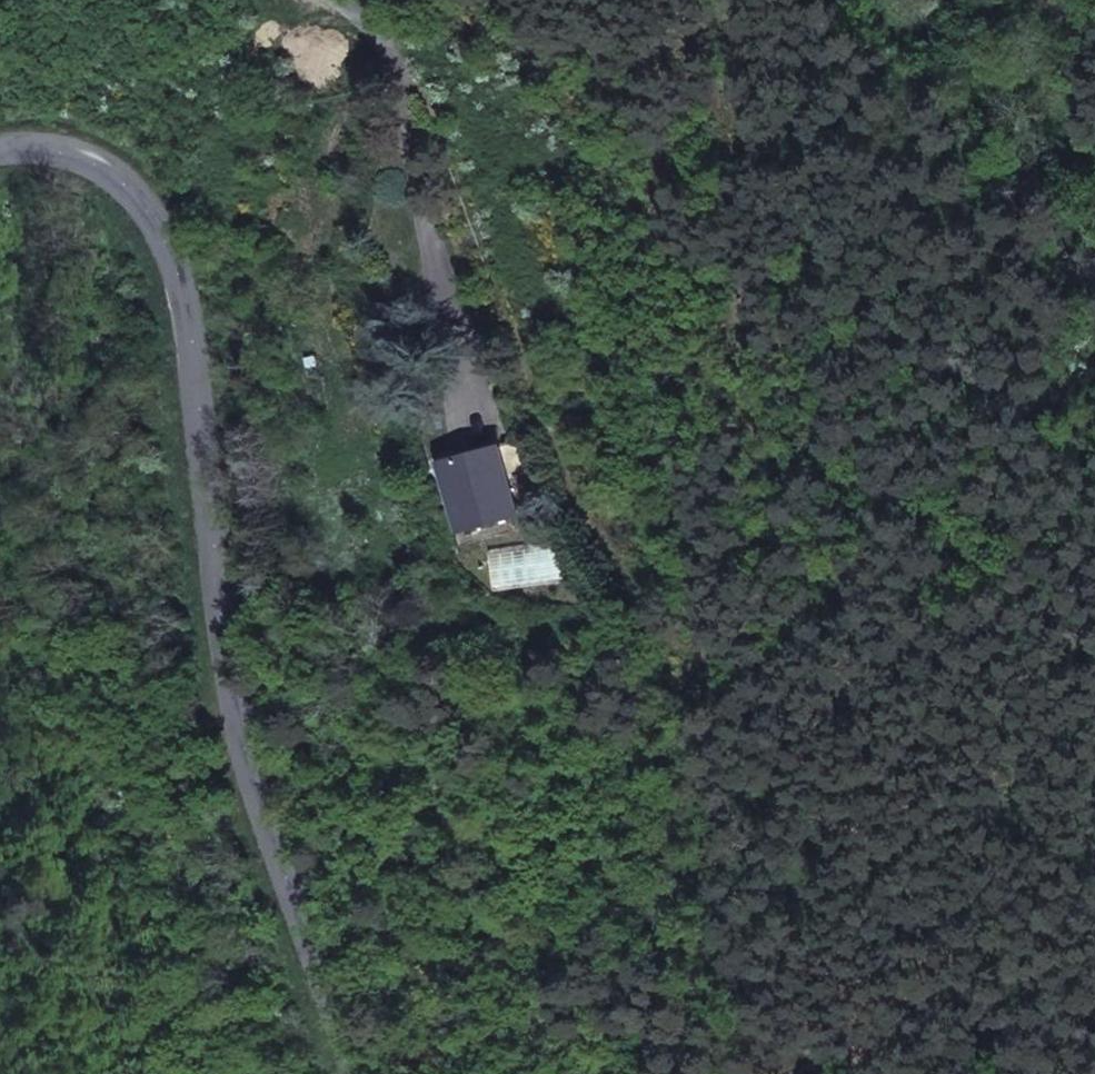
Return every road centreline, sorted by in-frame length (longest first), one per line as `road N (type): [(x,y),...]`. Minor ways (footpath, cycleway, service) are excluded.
road 1 (tertiary): [(360,1073),(245,736),(209,342),(182,252),(138,189),(80,159),(0,155)]

